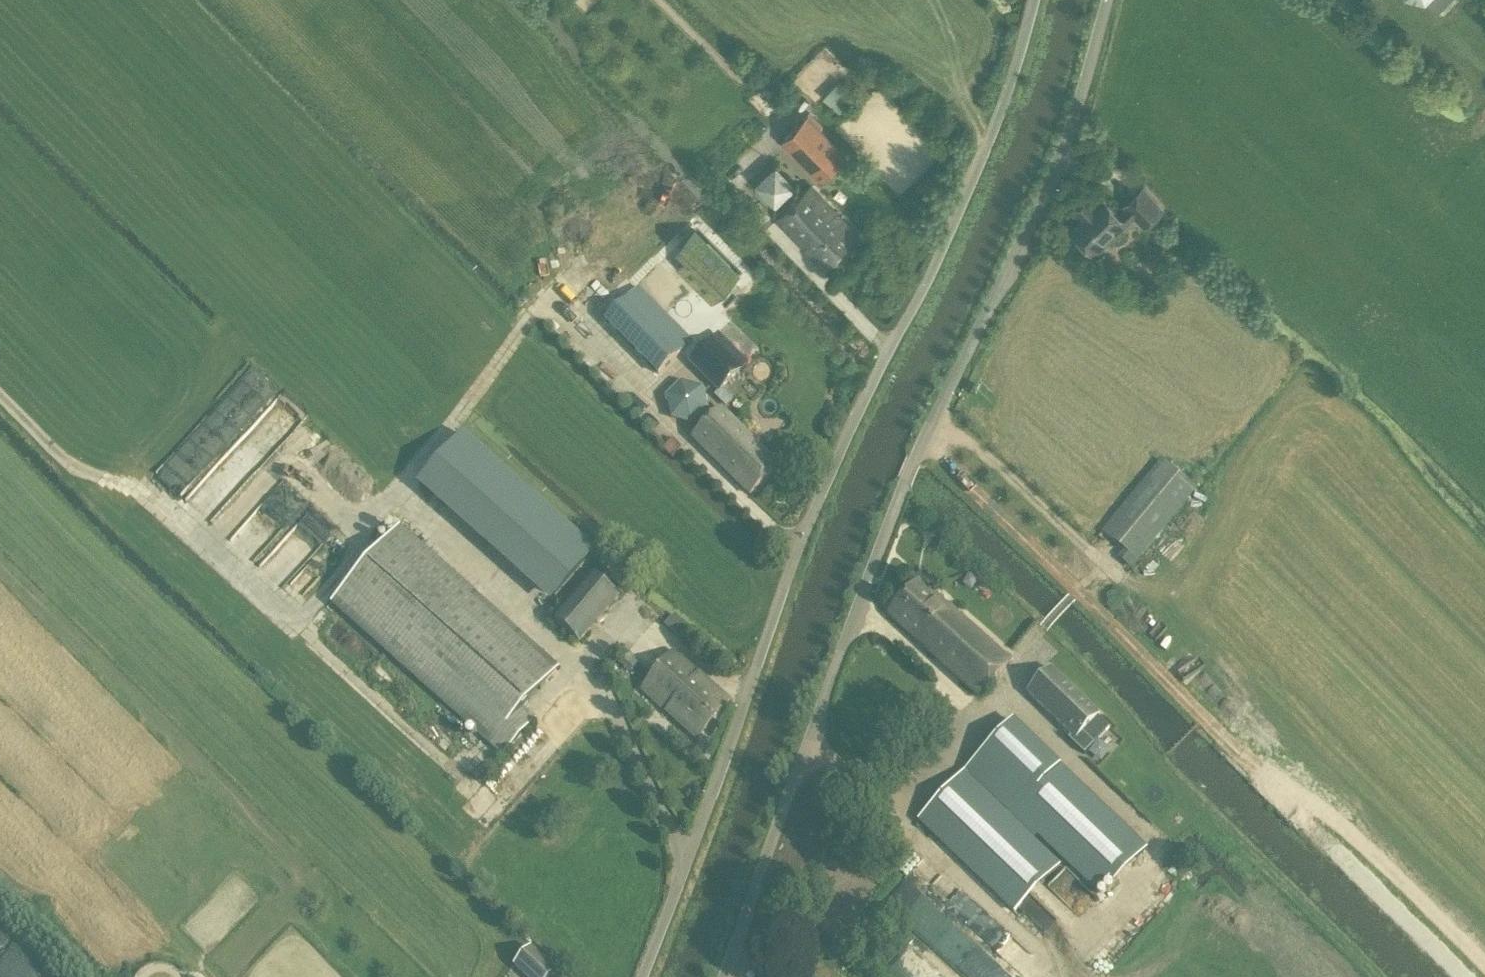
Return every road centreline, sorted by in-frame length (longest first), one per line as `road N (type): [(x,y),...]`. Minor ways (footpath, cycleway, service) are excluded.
road 1 (unclassified): [(641,976),(835,460),(989,138),(1033,0)]
road 2 (unclassified): [(724,976),(894,507),(1047,190),(1105,0)]
road 3 (track): [(588,673),(405,503),(302,618),(157,497),(76,468),(0,396)]

